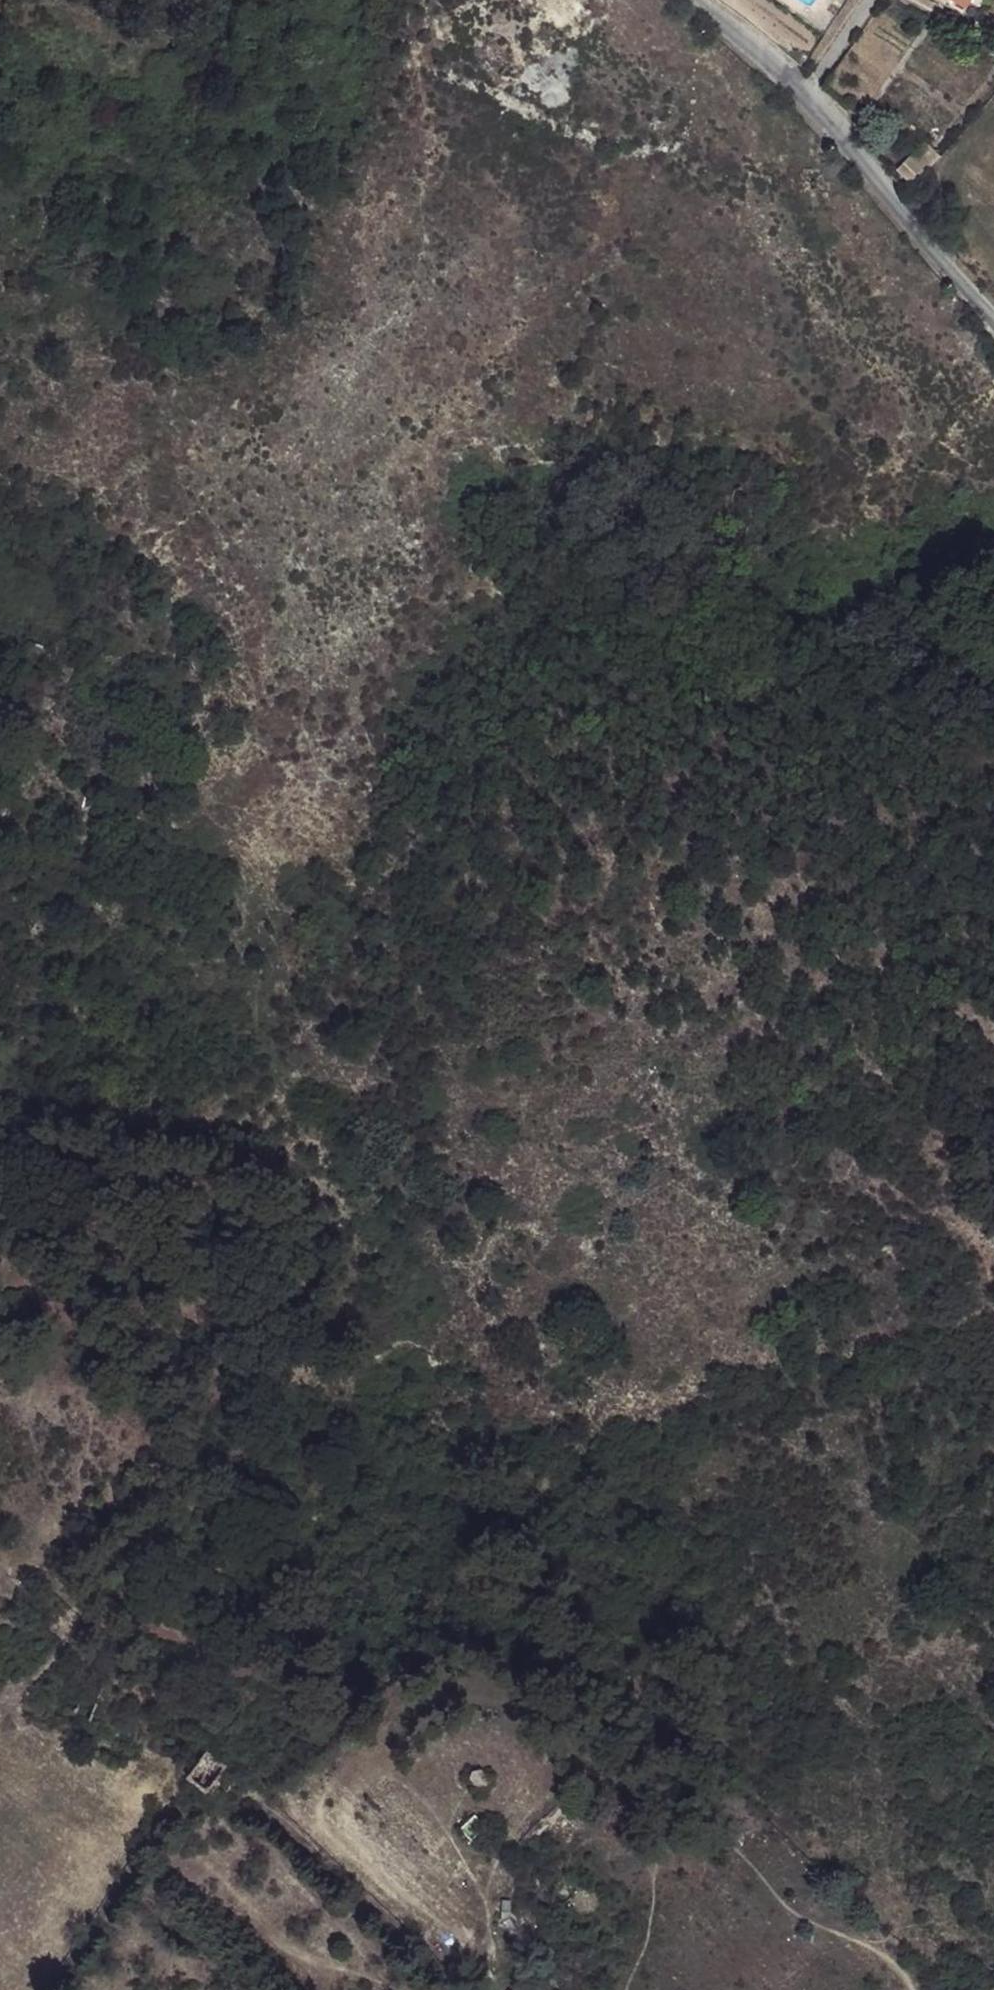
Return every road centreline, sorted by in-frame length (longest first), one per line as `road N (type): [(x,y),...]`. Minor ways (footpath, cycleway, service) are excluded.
road 1 (unclassified): [(689,0),(839,134),(993,315)]

